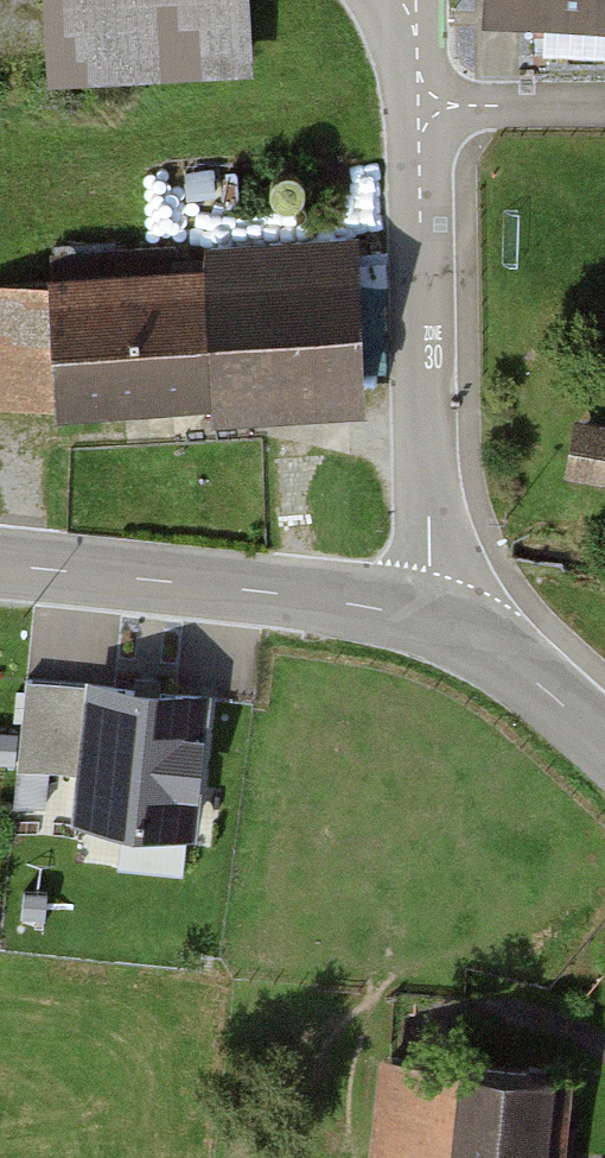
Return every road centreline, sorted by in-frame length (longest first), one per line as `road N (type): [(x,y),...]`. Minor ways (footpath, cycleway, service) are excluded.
road 1 (unclassified): [(416,618),(430,572),(418,140),(428,107)]
road 2 (tertiary): [(0,566),(353,603),(416,618)]
road 3 (tertiary): [(604,742),(476,643),(416,618)]
road 4 (residential): [(604,105),(428,107)]

